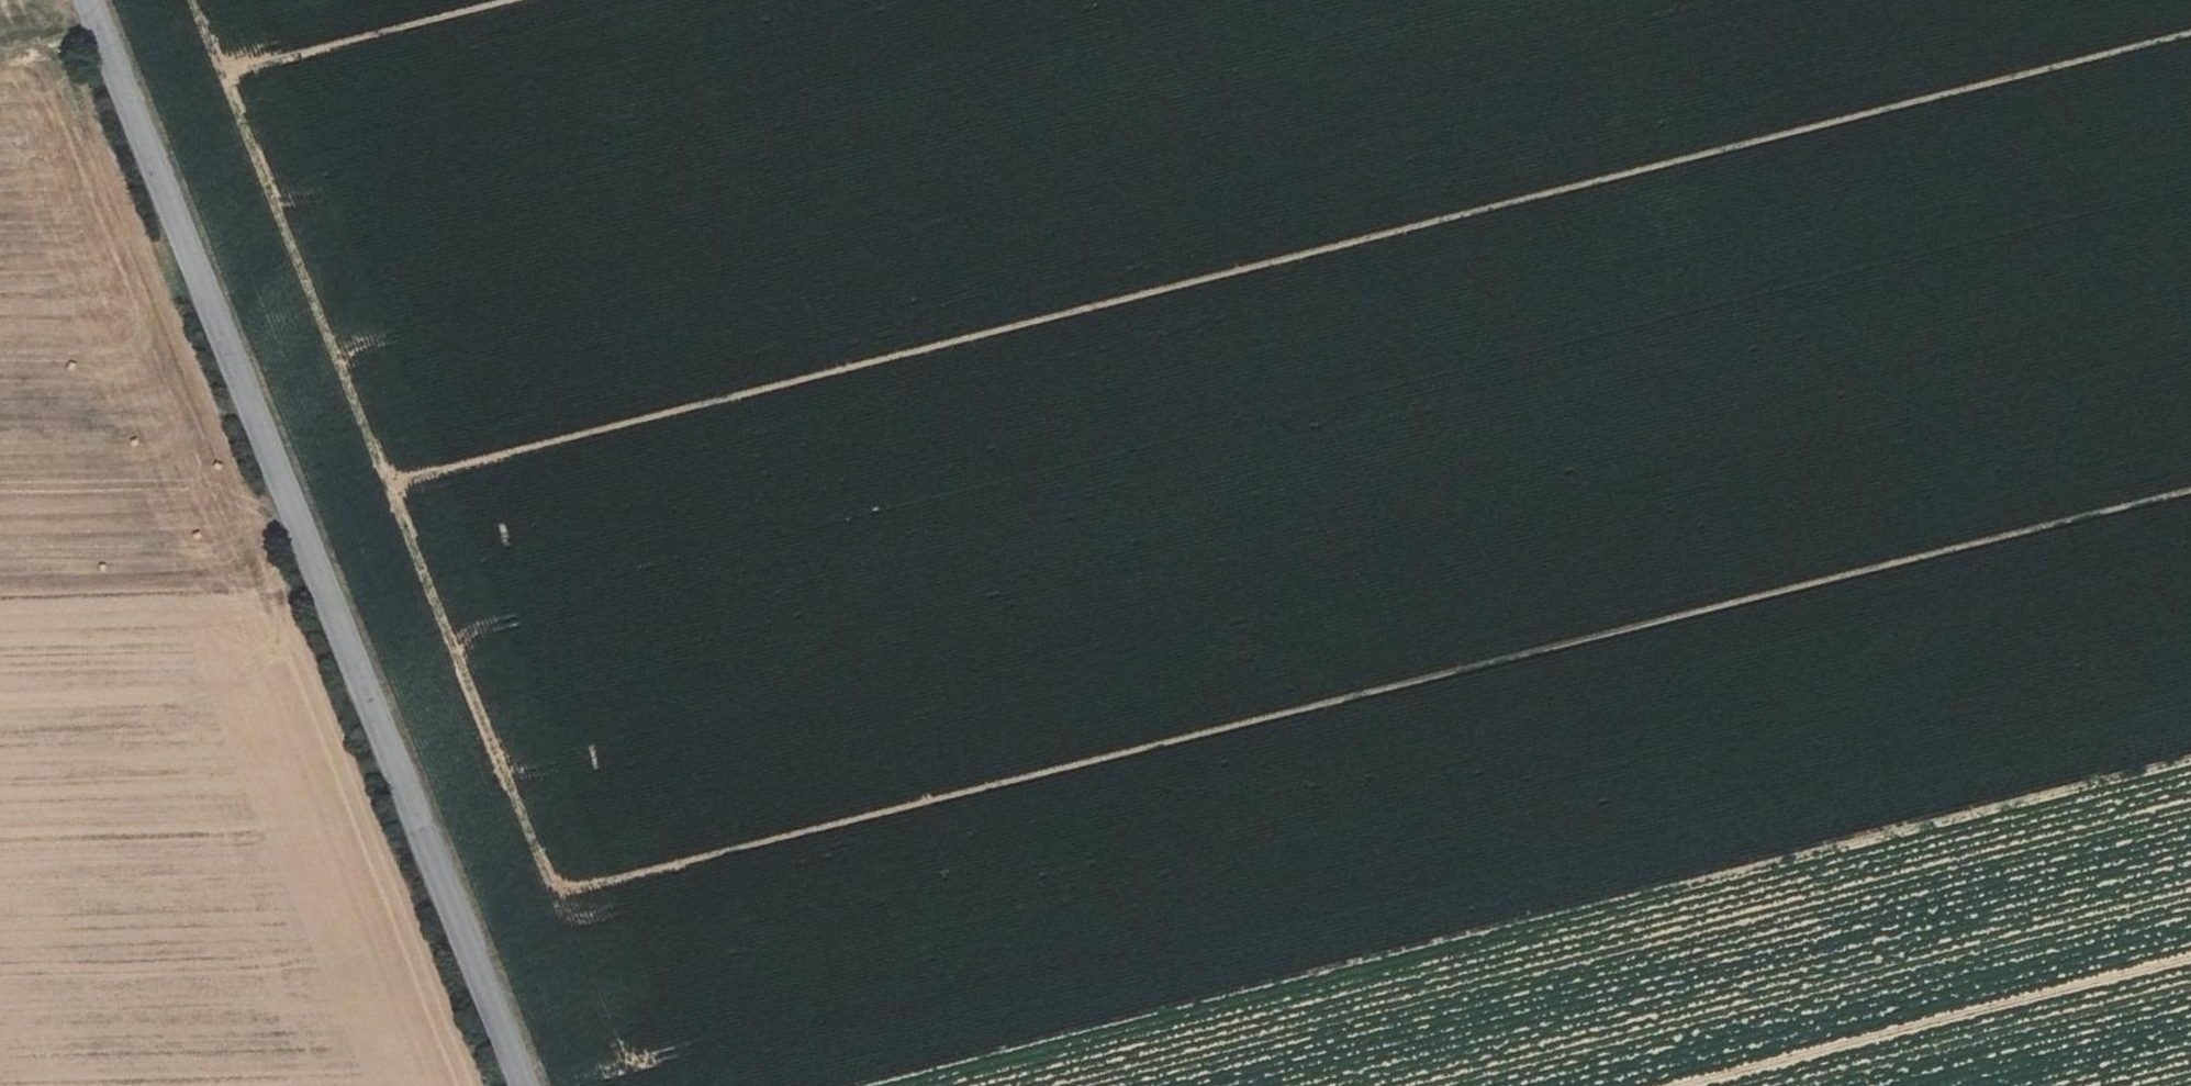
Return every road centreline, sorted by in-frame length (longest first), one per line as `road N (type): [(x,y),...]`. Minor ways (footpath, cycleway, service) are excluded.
road 1 (unclassified): [(514,1085),(84,0)]

